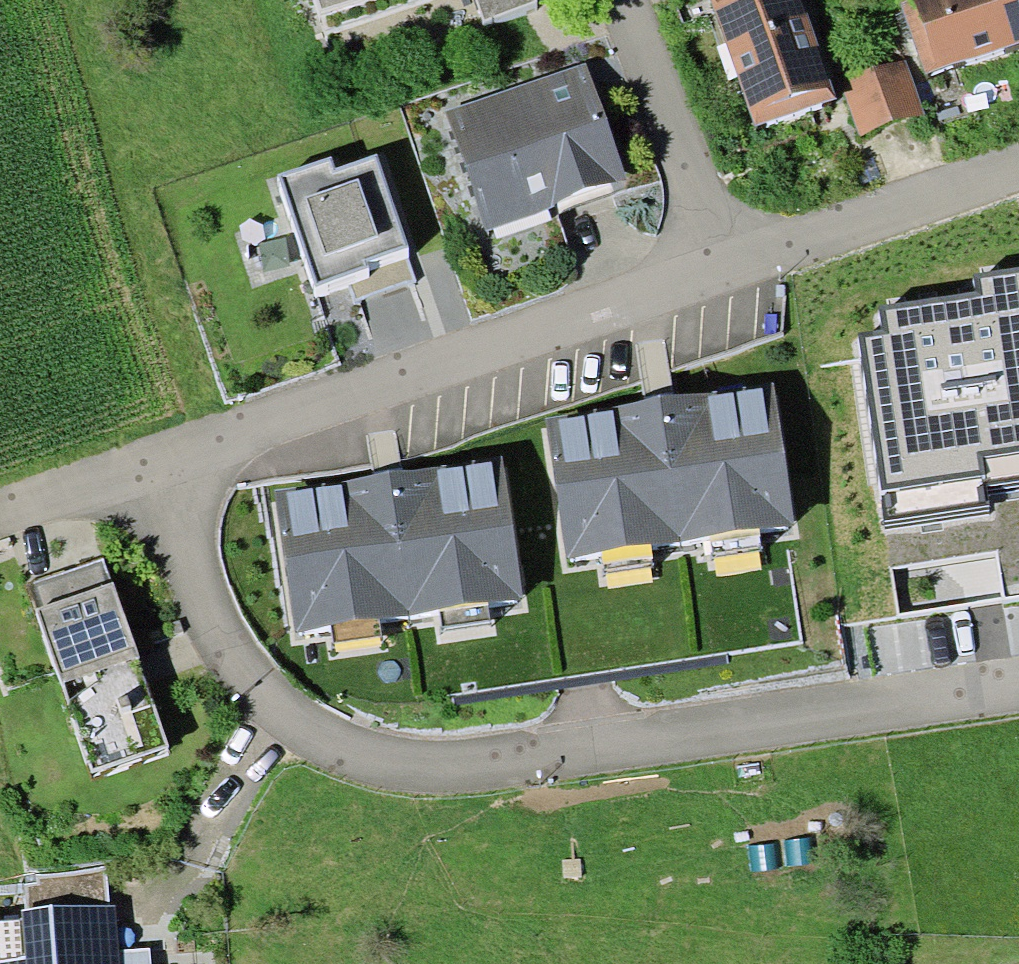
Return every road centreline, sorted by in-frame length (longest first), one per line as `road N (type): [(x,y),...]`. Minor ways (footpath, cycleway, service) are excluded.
road 1 (residential): [(156,466),(210,618),(237,663),(308,736),(371,760),(437,767),(590,756),(1018,691)]
road 2 (residential): [(724,274),(156,466)]
road 3 (residential): [(1018,172),(724,274)]
road 4 (residential): [(724,274),(623,0)]
road 5 (residential): [(156,466),(0,516)]

